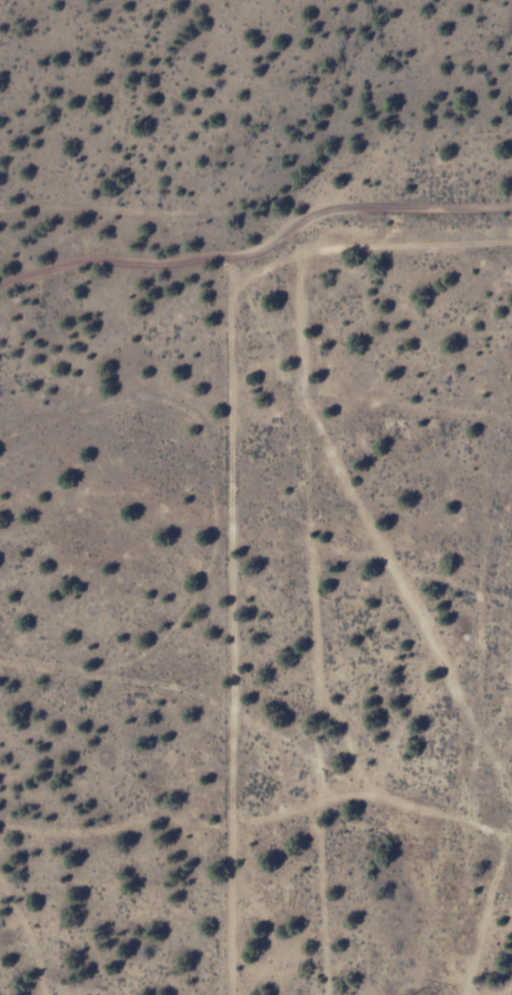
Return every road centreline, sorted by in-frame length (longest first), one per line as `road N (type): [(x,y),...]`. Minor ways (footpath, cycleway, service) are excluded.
road 1 (track): [(228,316),(348,682),(358,751),(511,915)]
road 2 (track): [(0,287),(84,260),(152,264),(262,249),(329,209),(511,206)]
road 3 (track): [(0,656),(63,658),(289,741),(358,751)]

